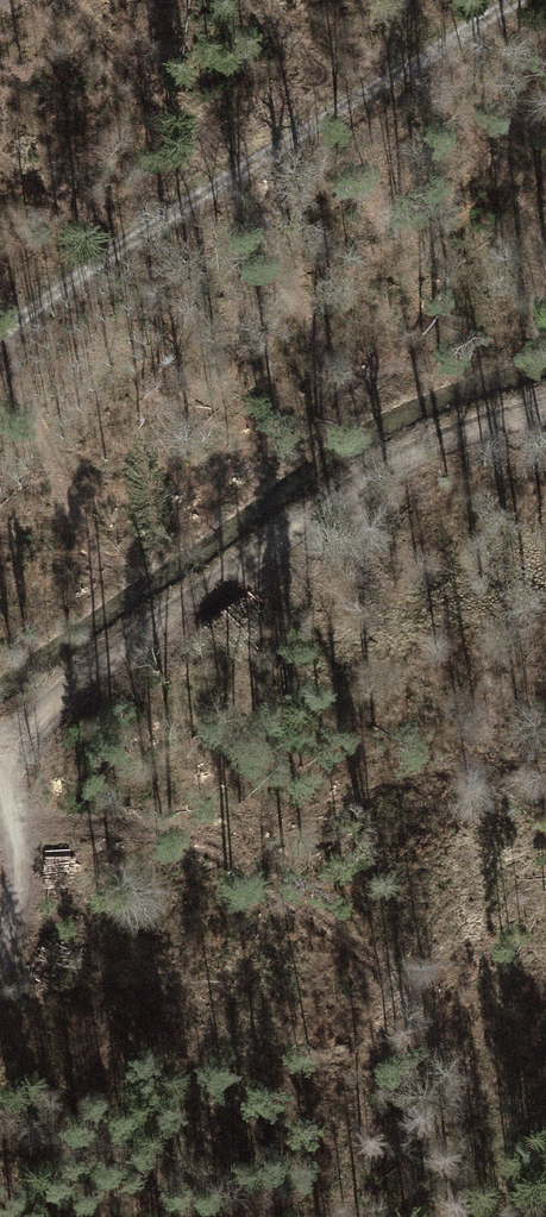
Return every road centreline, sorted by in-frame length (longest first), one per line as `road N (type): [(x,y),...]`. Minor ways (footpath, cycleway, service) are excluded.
road 1 (track): [(0,746),(224,578),(457,433),(545,405)]
road 2 (track): [(0,337),(399,71),(527,0)]
road 3 (track): [(0,798),(15,835),(12,915),(0,946)]

